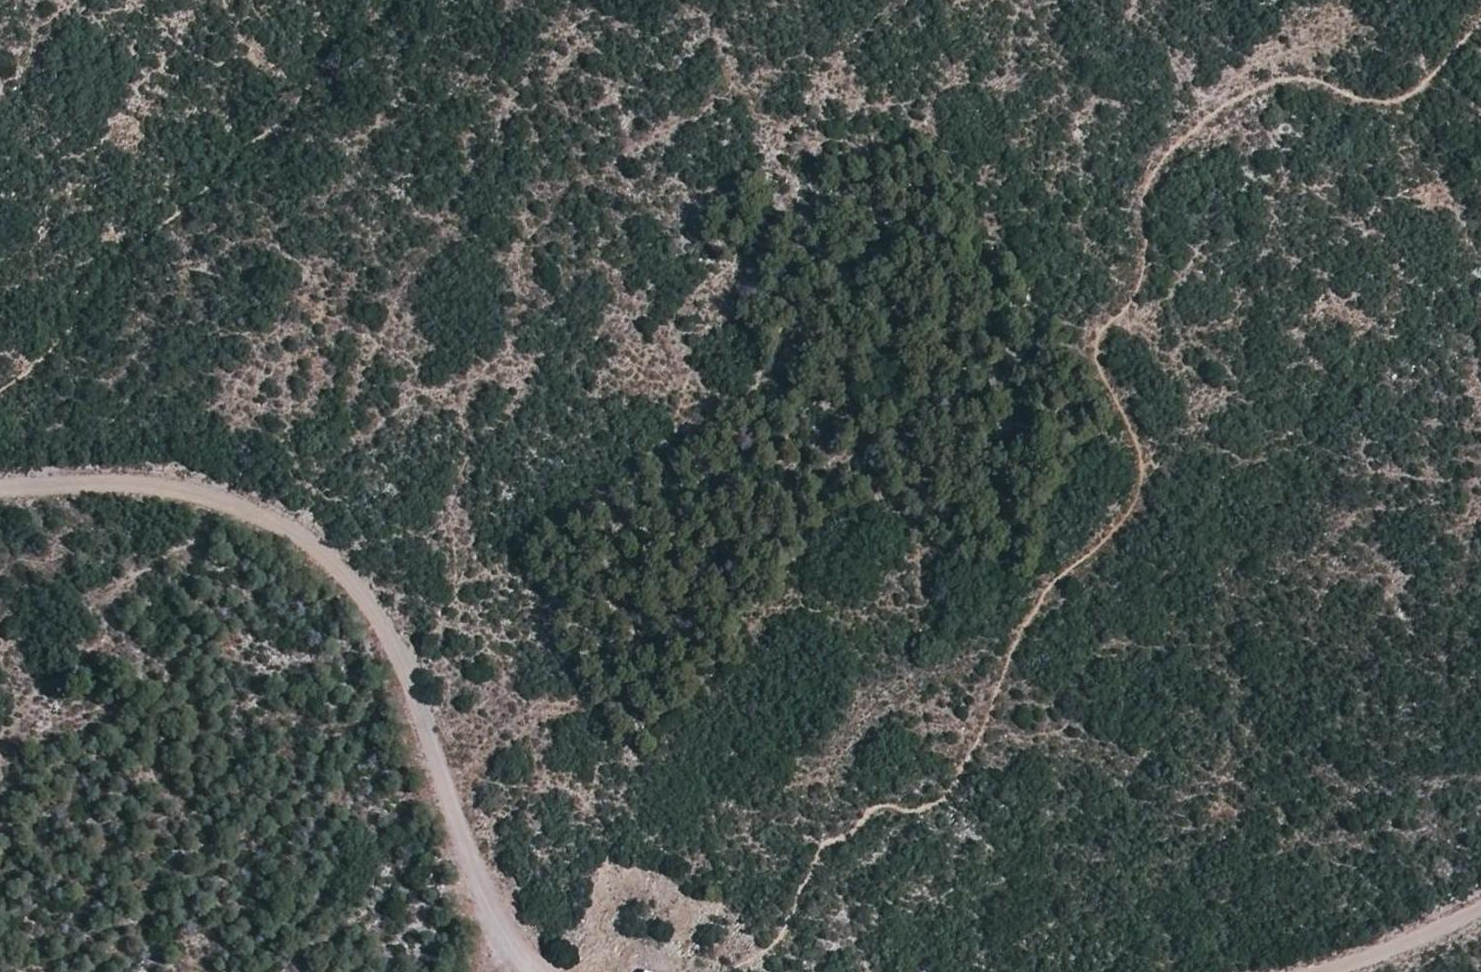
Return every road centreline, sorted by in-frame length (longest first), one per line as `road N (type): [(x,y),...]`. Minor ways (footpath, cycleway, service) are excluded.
road 1 (track): [(527,971),(451,811),(406,673),(358,596),(308,542),(208,495),(78,485),(0,494)]
road 2 (track): [(1480,914),(1350,971)]

